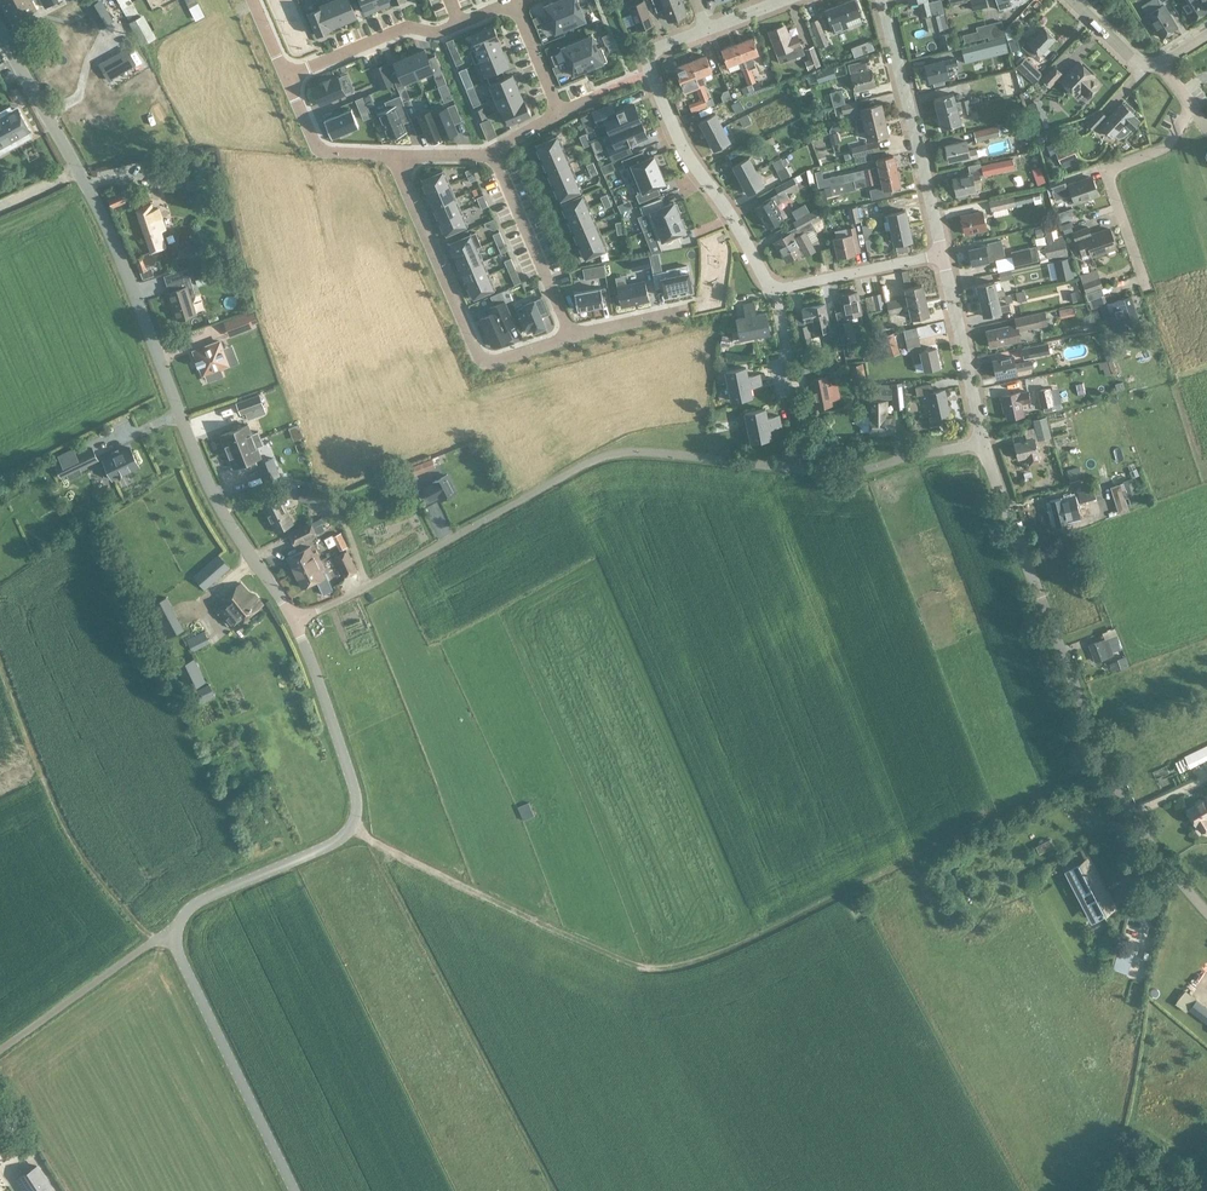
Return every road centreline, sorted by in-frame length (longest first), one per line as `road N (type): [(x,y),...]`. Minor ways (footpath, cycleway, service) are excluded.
road 1 (track): [(1102,754),(783,923),(665,967),(564,933),(350,827)]
road 2 (unclassified): [(295,621),(614,453),(850,472),(983,442)]
road 3 (unclassified): [(295,621),(210,489),(115,246),(0,32)]
road 4 (unclassified): [(1206,911),(1147,838),(1116,785),(983,442)]
road 5 (unclassified): [(176,931),(196,904),(331,844),(354,819),(352,781),(295,621)]
road 6 (residential): [(773,285),(687,153),(650,72),(659,47),(707,29)]
road 7 (residential): [(392,155),(477,354),(494,361),(572,336)]
road 8 (unclassified): [(295,1190),(192,984),(176,931)]
road 9 (residential): [(1148,290),(1109,179),(1115,166),(1166,146),(1186,112),(1160,66)]
road 10 (residential): [(943,253),(881,0)]
road 11 (residential): [(515,1),(436,31),(409,27),(287,76)]
road 12 (unclassified): [(0,1050),(176,931)]
road 13 (residential): [(492,152),(572,336)]
road 14 (residential): [(492,152),(560,112),(515,1)]
road 15 (residential): [(983,442),(943,253)]
road 16 (residential): [(773,285),(943,253)]
road 17 (residential): [(392,155),(320,147),(287,76)]

